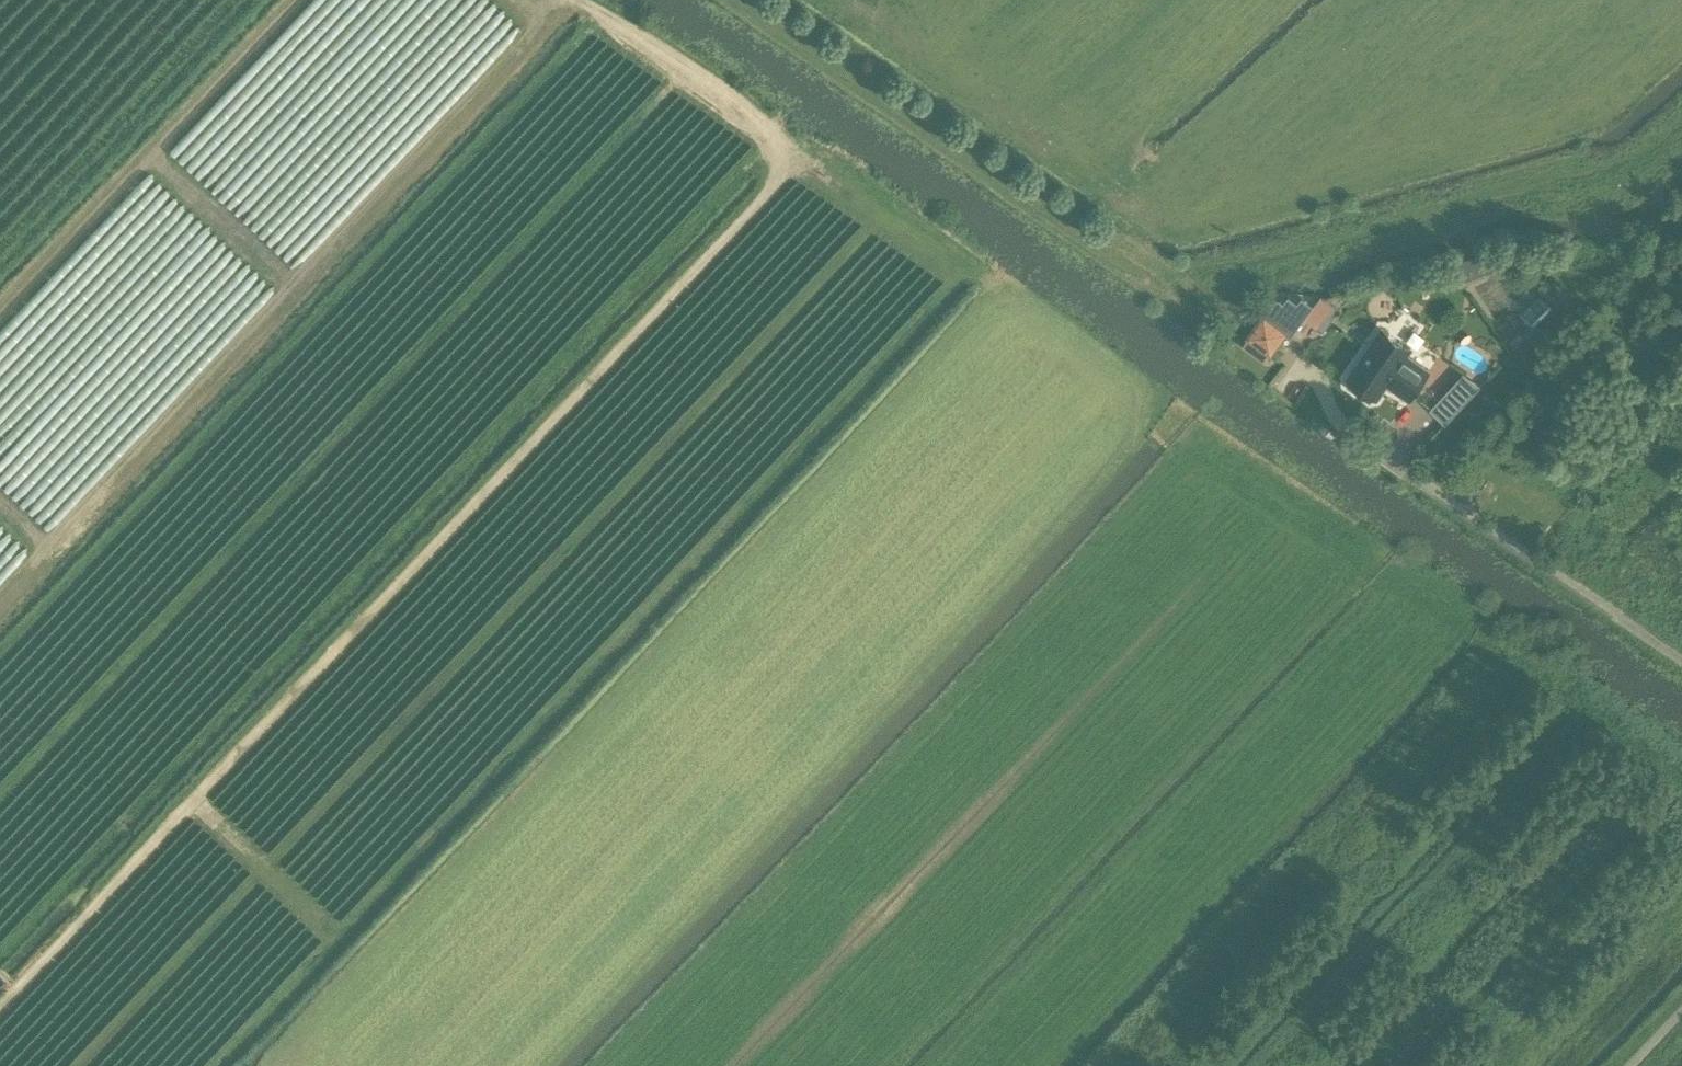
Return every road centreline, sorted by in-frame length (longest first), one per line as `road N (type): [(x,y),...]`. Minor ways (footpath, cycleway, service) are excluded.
road 1 (unclassified): [(1681,657),(1416,480)]

